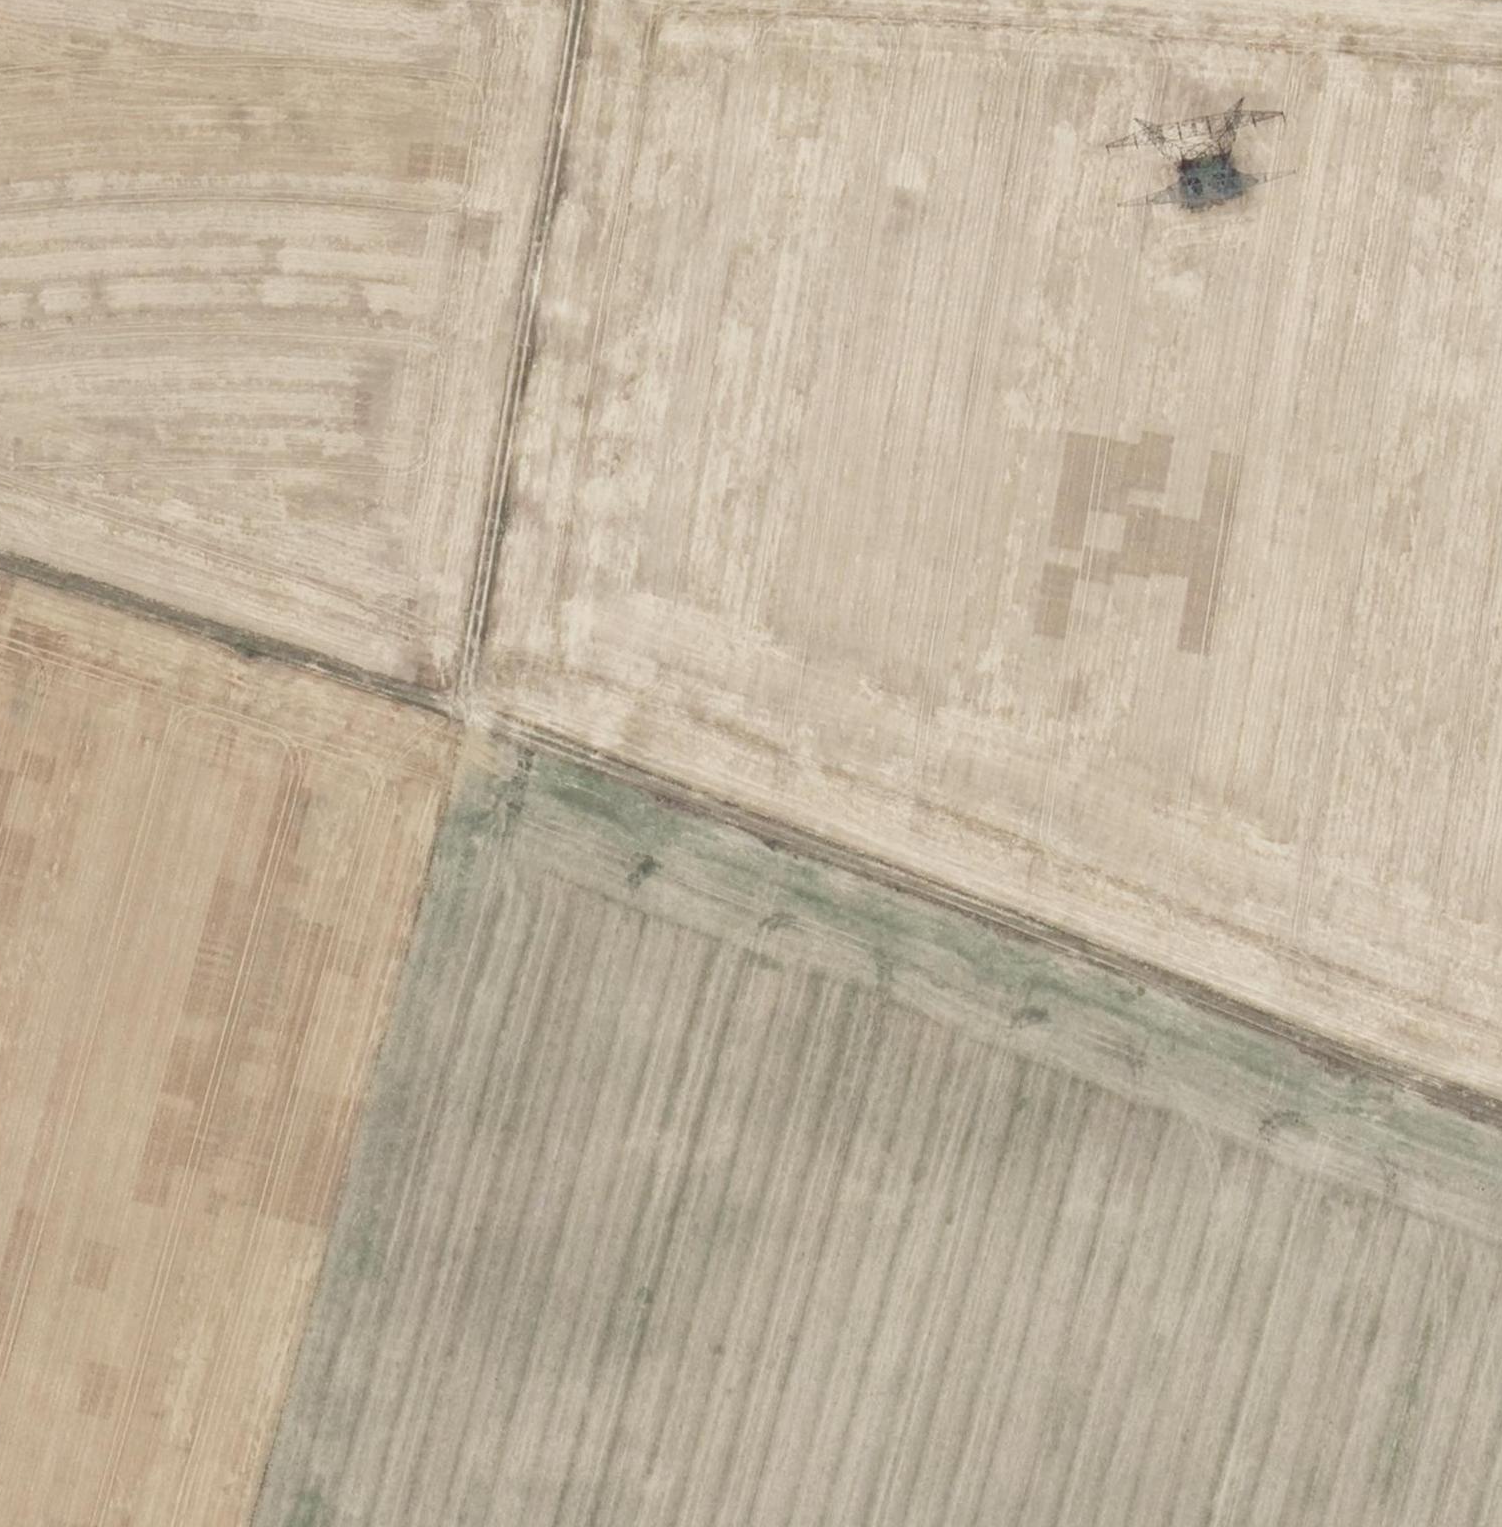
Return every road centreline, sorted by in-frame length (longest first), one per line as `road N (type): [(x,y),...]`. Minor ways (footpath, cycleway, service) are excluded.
road 1 (track): [(0,562),(464,717),(1501,1116)]

